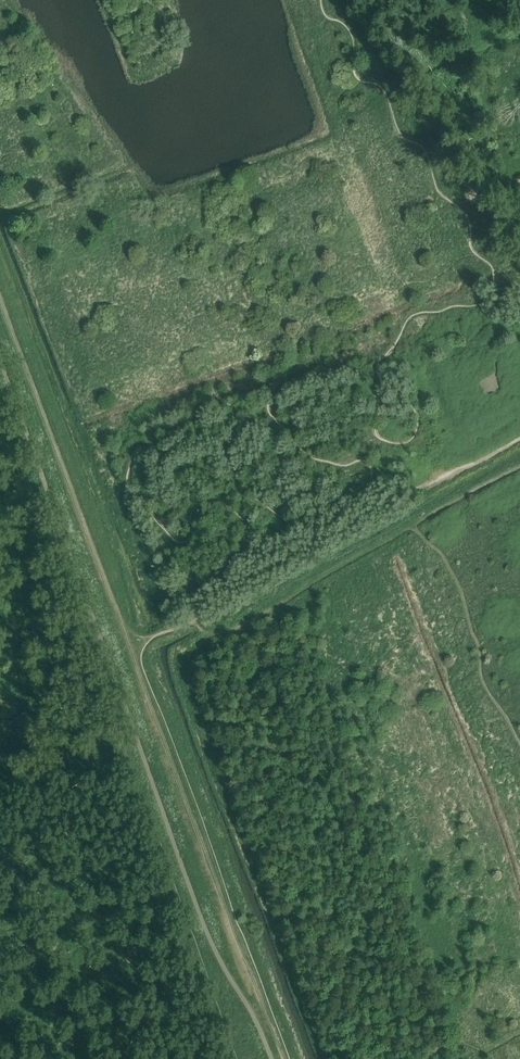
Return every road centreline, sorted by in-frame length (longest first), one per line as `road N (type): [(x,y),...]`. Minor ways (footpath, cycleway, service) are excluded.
road 1 (track): [(519,437),(189,625),(108,658)]

